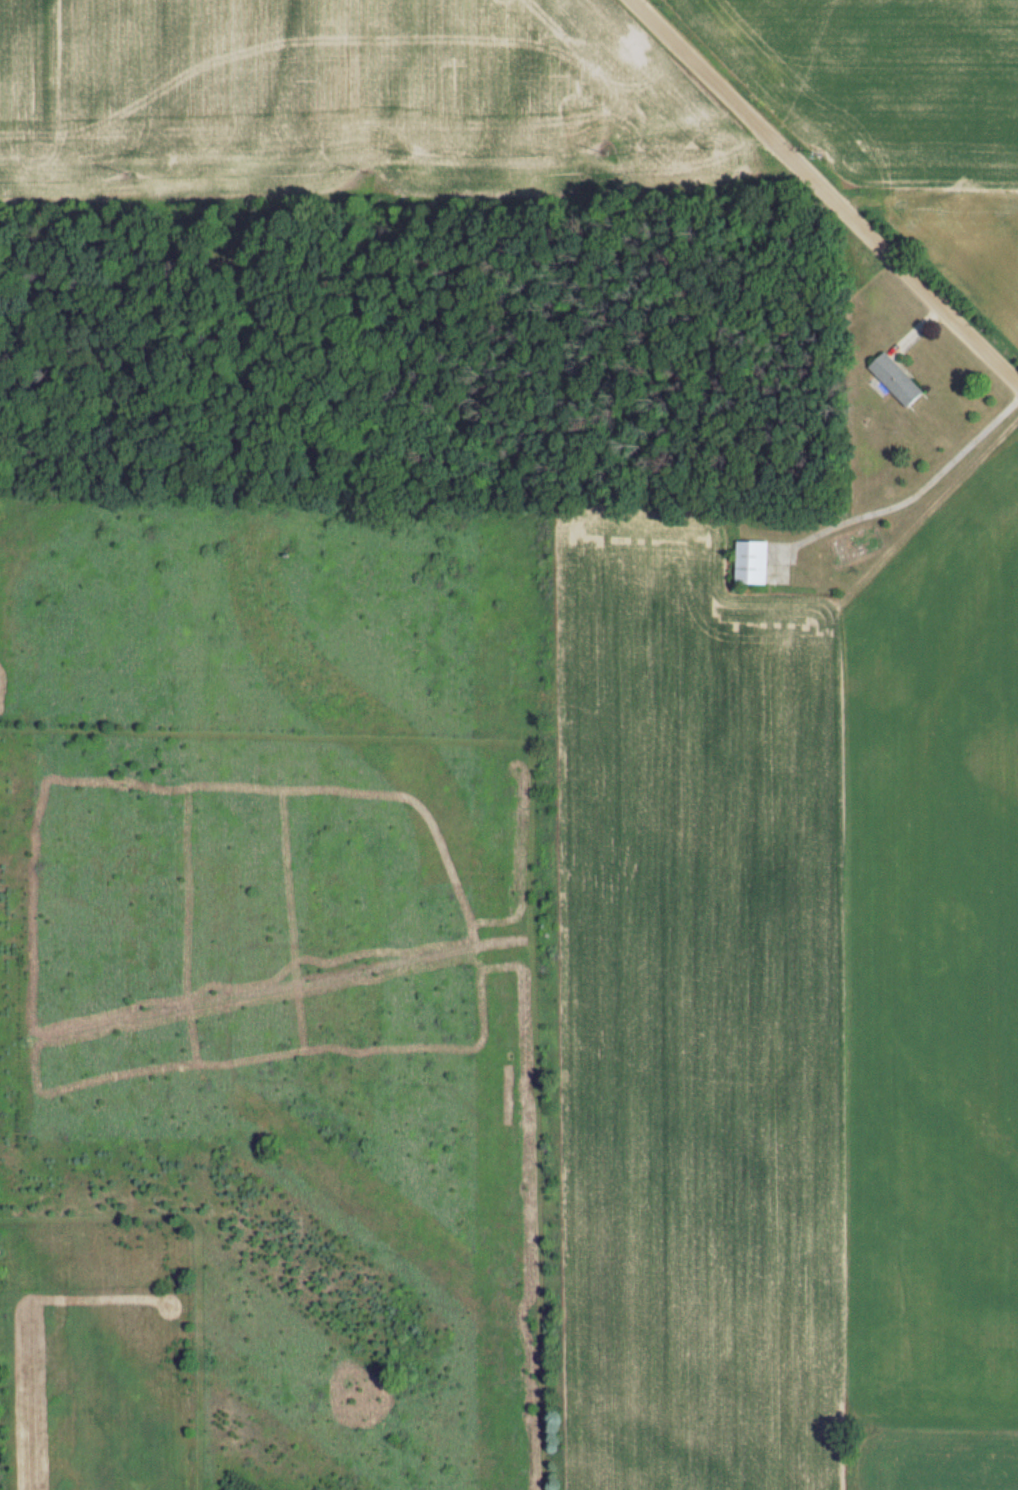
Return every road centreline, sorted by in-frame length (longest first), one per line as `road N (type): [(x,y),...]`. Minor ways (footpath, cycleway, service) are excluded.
road 1 (tertiary): [(1017,385),(638,0)]

